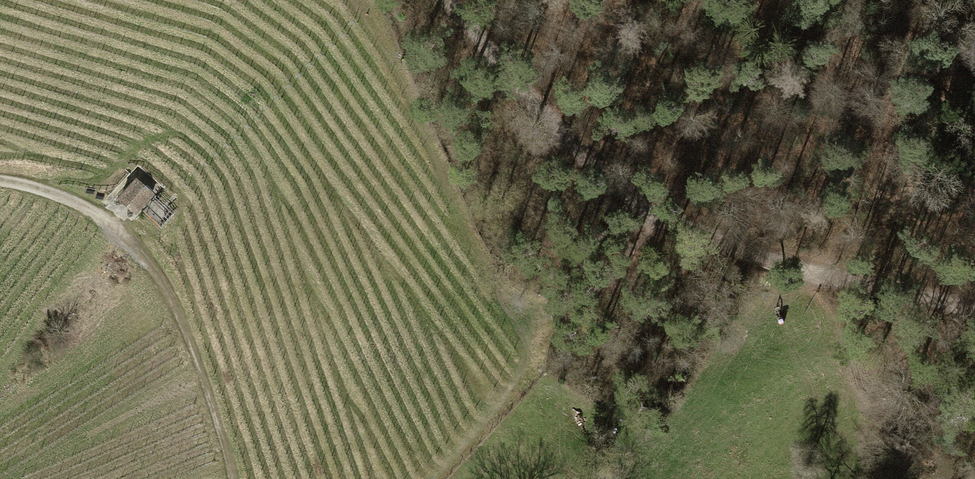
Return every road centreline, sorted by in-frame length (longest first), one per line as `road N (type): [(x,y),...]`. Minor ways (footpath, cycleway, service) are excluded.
road 1 (track): [(446,0),(593,167),(705,232),(811,274)]
road 2 (unclassified): [(811,274),(932,295),(974,312)]
road 3 (track): [(557,325),(672,213)]
road 4 (track): [(0,190),(60,202),(116,235)]

